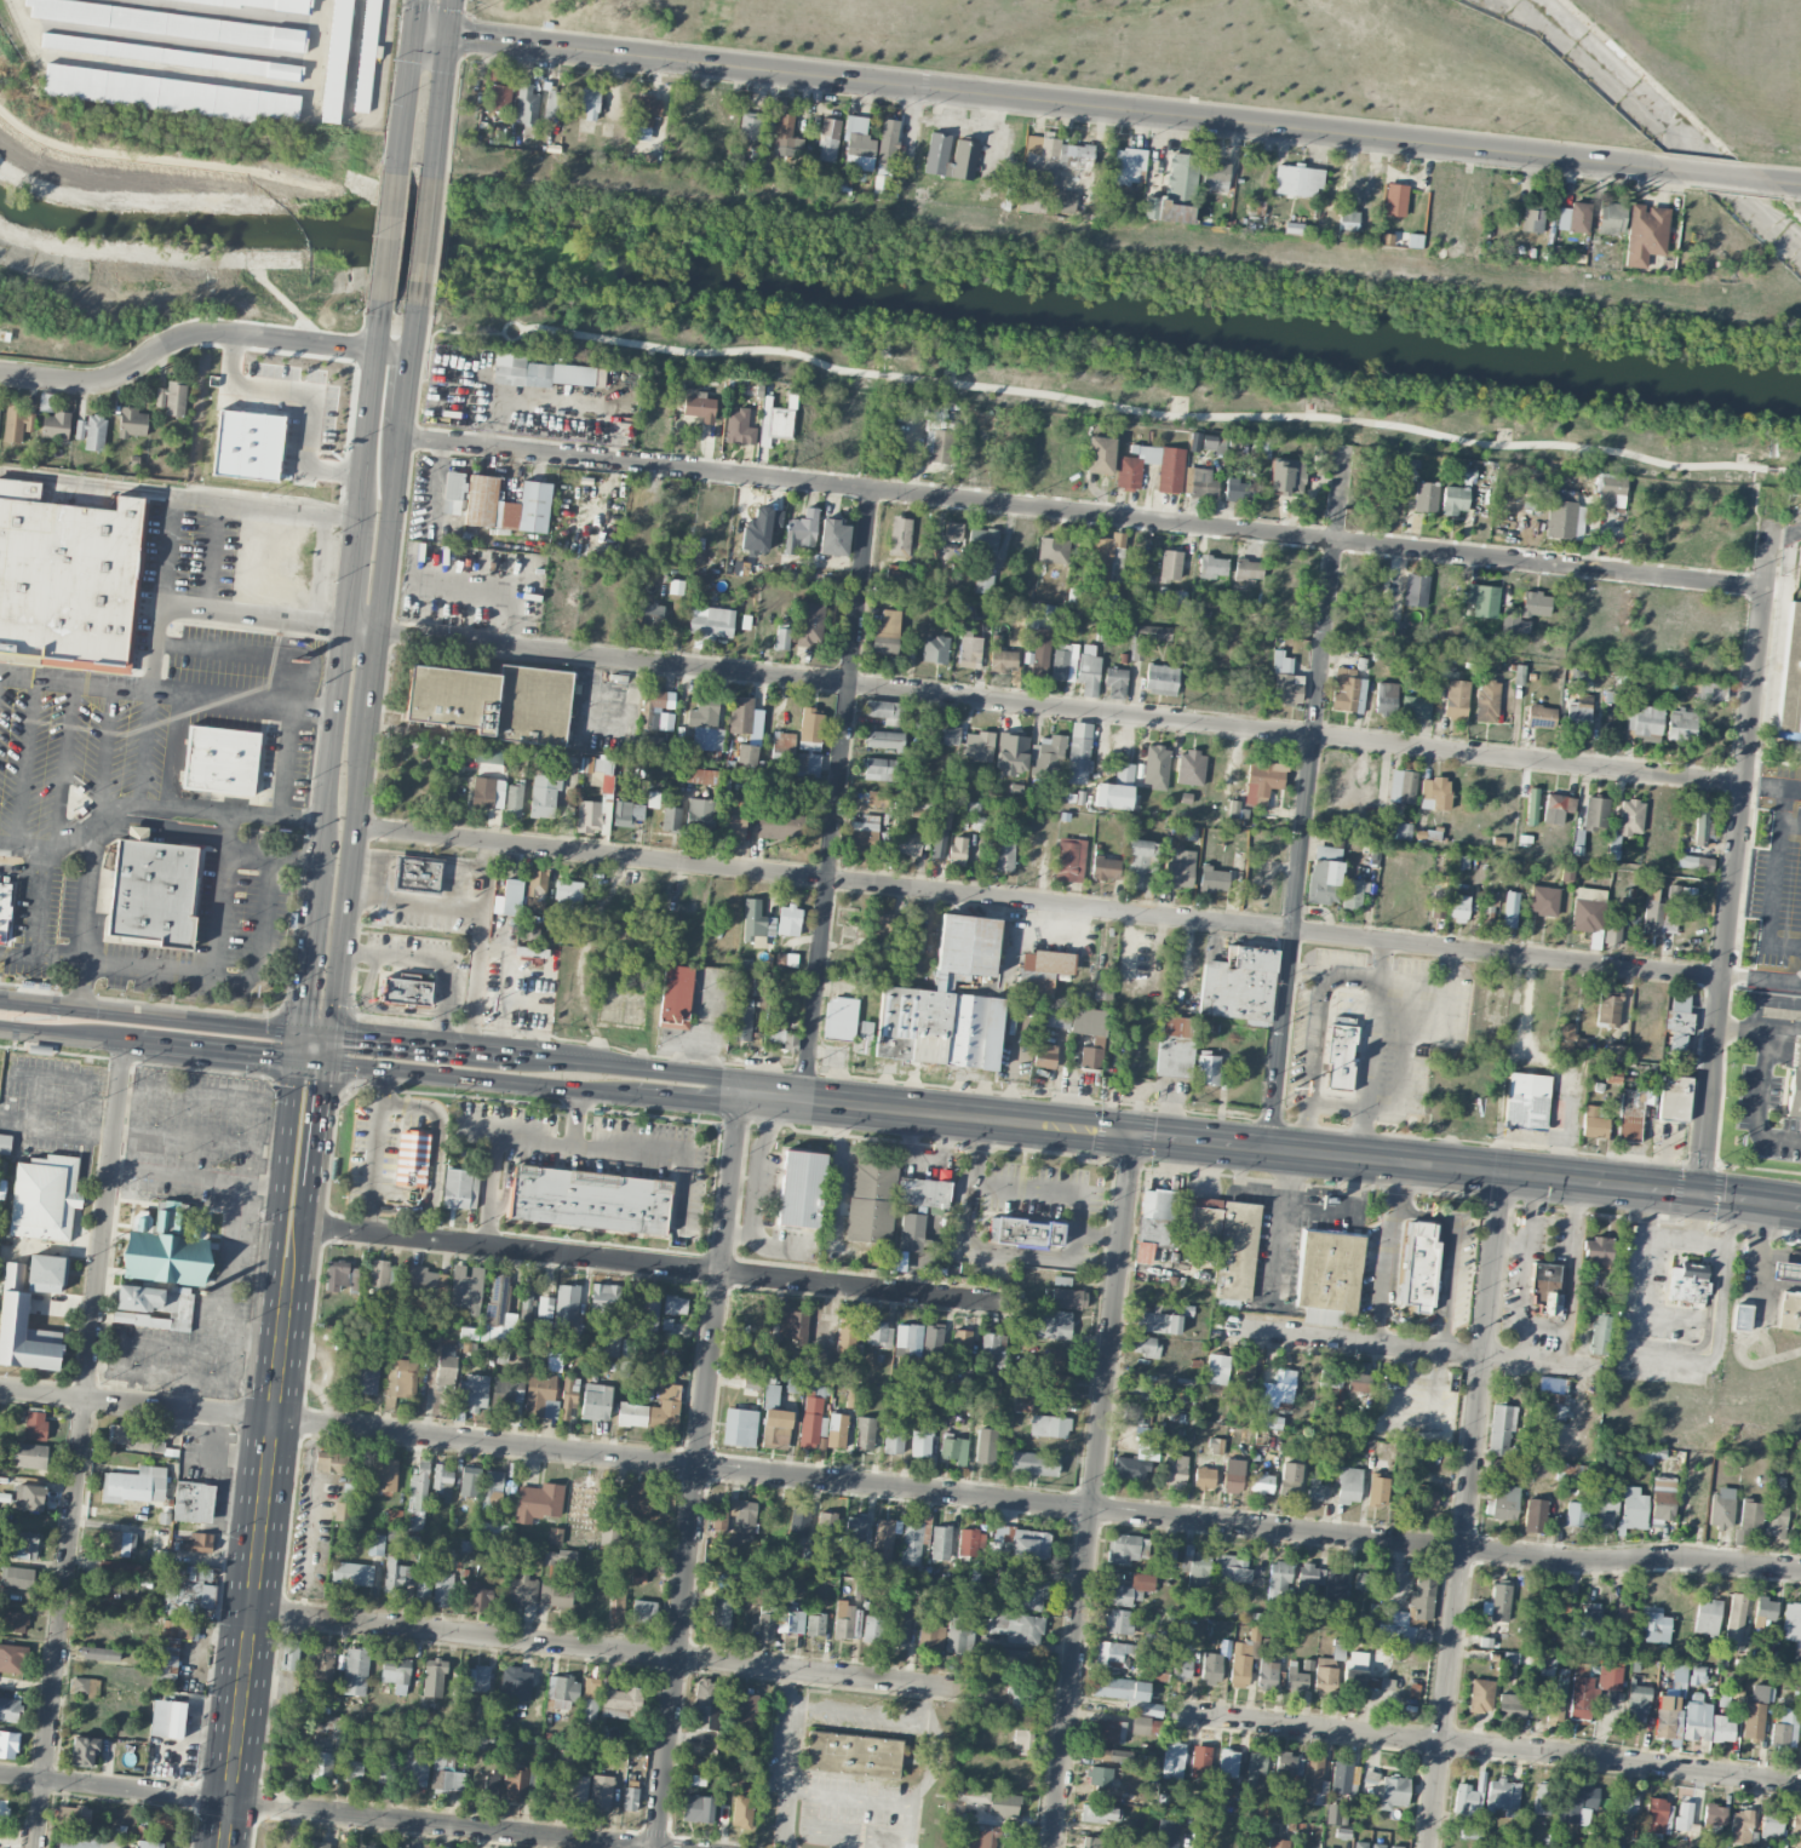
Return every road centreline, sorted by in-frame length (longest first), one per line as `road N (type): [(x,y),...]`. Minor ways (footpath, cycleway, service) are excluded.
road 1 (residential): [(1800,1570),(1676,1556),(1589,1562),(0,1388)]
road 2 (residential): [(1725,978),(360,826)]
road 3 (residential): [(1768,587),(405,436)]
road 4 (residential): [(1745,785),(383,630)]
road 5 (tertiary): [(453,35),(1669,173)]
road 6 (residential): [(126,1041),(36,1847)]
road 7 (residential): [(738,1108),(656,1847)]
road 8 (primary): [(384,303),(300,1034)]
road 9 (residential): [(971,1687),(254,1609)]
road 10 (residential): [(1134,1134),(1054,1847)]
road 11 (residential): [(1269,1149),(1344,448)]
road 12 (residential): [(998,1302),(315,1222)]
road 13 (residential): [(1504,1171),(1430,1847)]
road 14 (residential): [(1698,1192),(1776,523)]
road 15 (primary): [(1800,1206),(1134,1134)]
road 16 (residential): [(656,1847),(0,1774)]
road 17 (residential): [(1800,1786),(1172,1712)]
road 18 (residential): [(802,1101),(872,488)]
road 19 (primary): [(285,1318),(223,1847)]
road 20 (residential): [(414,355),(205,332),(170,343),(109,380),(0,373)]
road 21 (residential): [(1594,1367),(1211,1324)]
road 22 (primary): [(1134,1134),(775,1097)]
road 23 (primary): [(334,1037),(371,733)]
road 24 (primary): [(332,1063),(635,1097)]
road 25 (primary): [(300,1034),(0,1001)]
road 26 (primary): [(298,1060),(280,1218),(285,1318)]
road 27 (primary): [(775,1097),(740,1080),(540,1058)]
road 28 (primary): [(383,630),(406,424)]
road 29 (primary): [(420,0),(400,174)]
road 30 (primary): [(501,1054),(334,1037)]
road 31 (primary): [(138,1043),(298,1060)]
road 32 (primary): [(436,179),(453,35)]
road 33 (primary): [(0,1028),(138,1043)]
road 34 (primary): [(285,1318),(319,1184)]
road 35 (primary): [(420,308),(436,179)]
road 36 (primary): [(400,174),(384,303)]
road 37 (primary): [(319,1184),(332,1063)]

